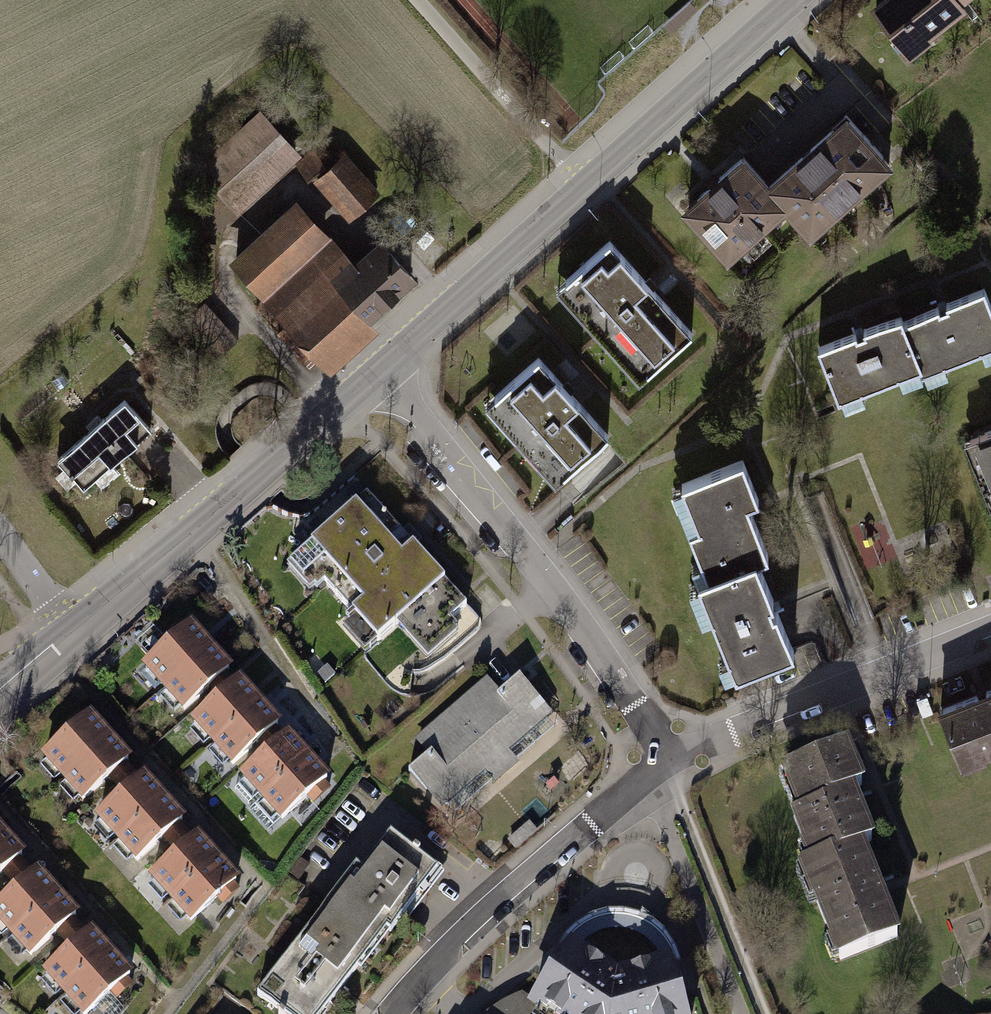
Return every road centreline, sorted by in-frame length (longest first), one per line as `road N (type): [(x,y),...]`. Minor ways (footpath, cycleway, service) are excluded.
road 1 (tertiary): [(0,696),(379,369)]
road 2 (residential): [(379,369),(598,651),(664,764)]
road 3 (residential): [(664,764),(497,905),(392,1013)]
road 4 (residential): [(664,764),(990,631)]
road 5 (tertiary): [(584,186),(794,0)]
road 6 (tertiary): [(379,369),(584,186)]
road 7 (residential): [(584,186),(418,0)]

